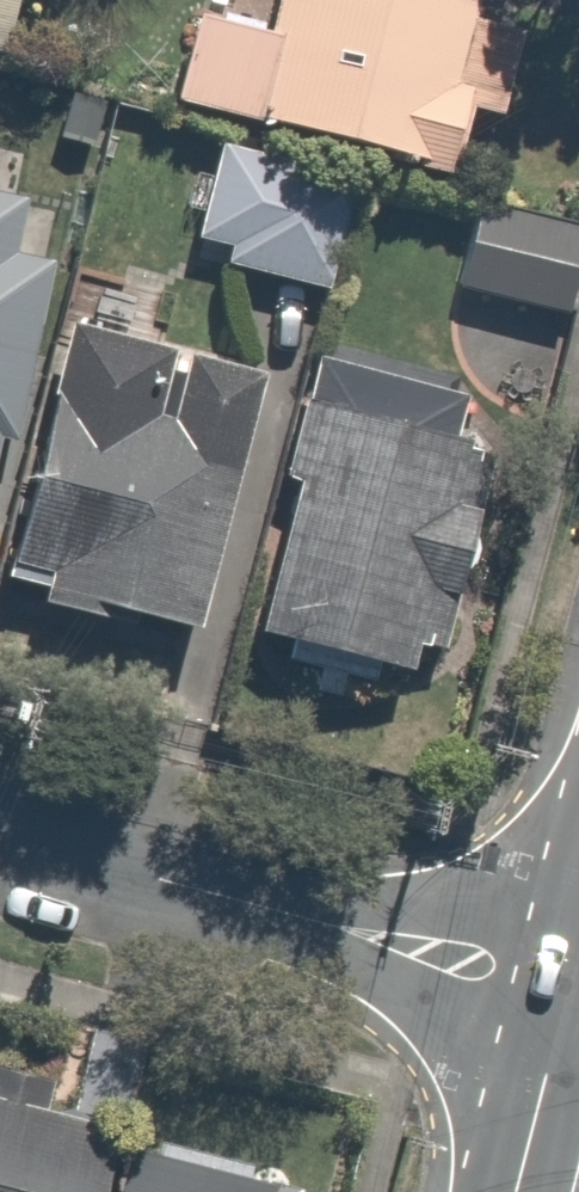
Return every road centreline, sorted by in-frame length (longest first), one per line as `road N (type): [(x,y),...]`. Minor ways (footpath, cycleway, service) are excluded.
road 1 (residential): [(567,984),(0,841)]
road 2 (residential): [(514,1191),(567,984)]

